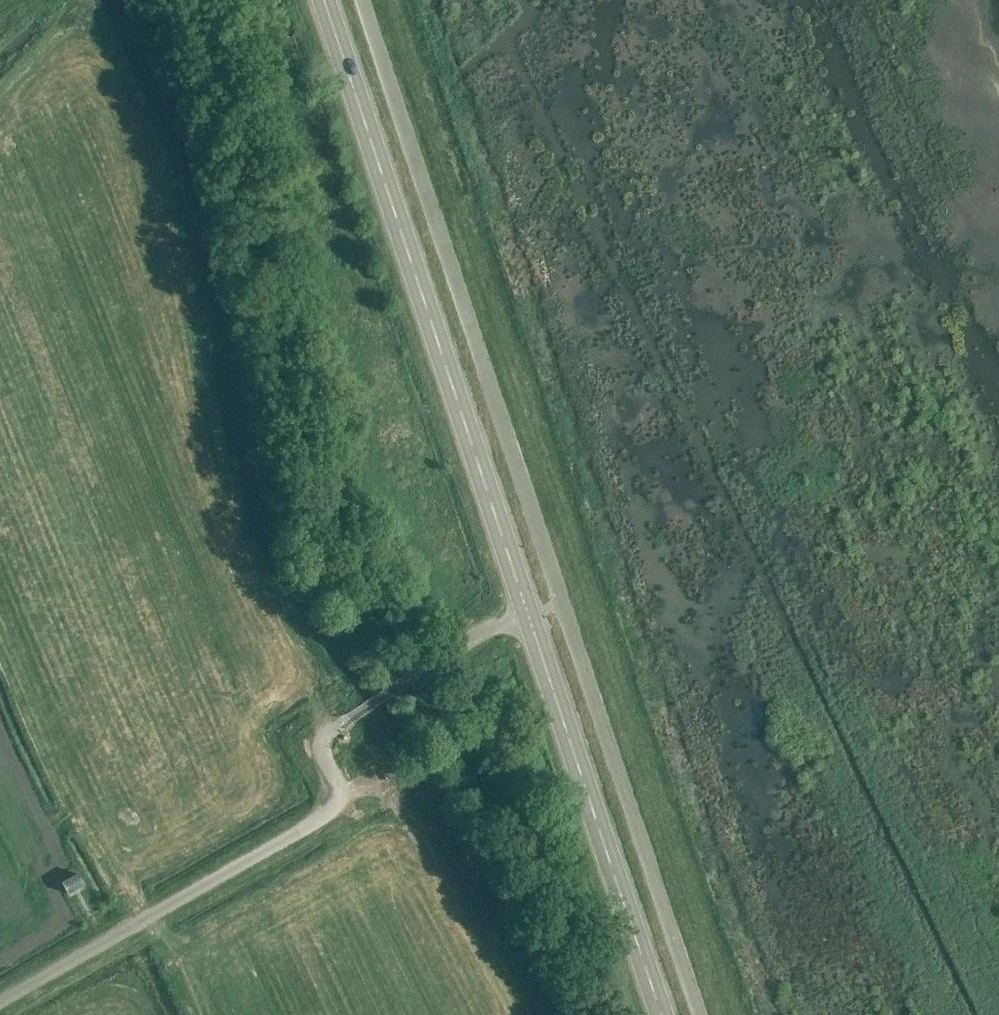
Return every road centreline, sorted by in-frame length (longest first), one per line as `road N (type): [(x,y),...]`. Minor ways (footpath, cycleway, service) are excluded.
road 1 (unclassified): [(700,1014),(362,0)]
road 2 (unclassified): [(0,1001),(320,819),(339,794),(323,753),(328,736),(469,637),(527,614)]
road 3 (secondary): [(527,614),(322,0)]
road 4 (secondary): [(662,1014),(527,614)]

